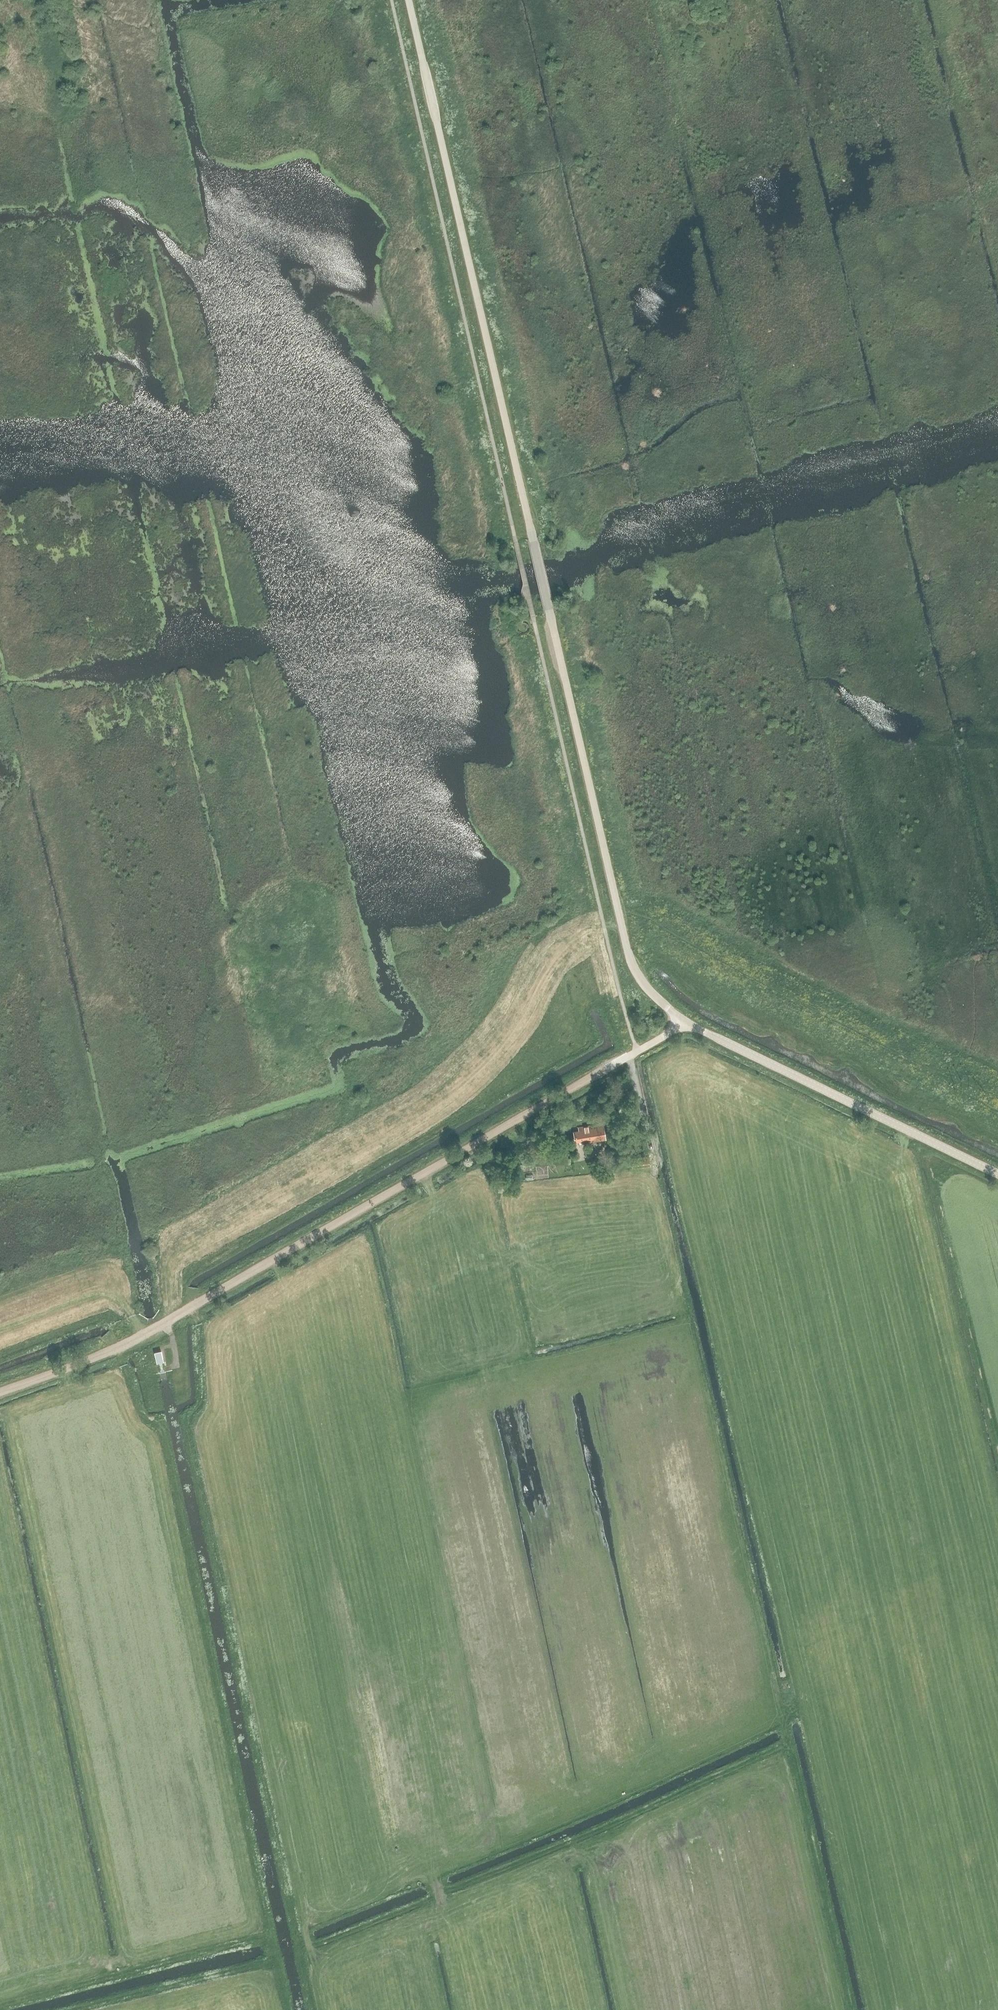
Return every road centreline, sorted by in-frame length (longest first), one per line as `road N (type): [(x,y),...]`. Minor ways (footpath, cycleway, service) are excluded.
road 1 (unclassified): [(0,1393),(142,1337),(686,1023)]
road 2 (tertiary): [(409,0),(533,540)]
road 3 (tertiary): [(686,1023),(644,984),(628,953),(533,540)]
road 4 (tertiary): [(997,1174),(686,1023)]

